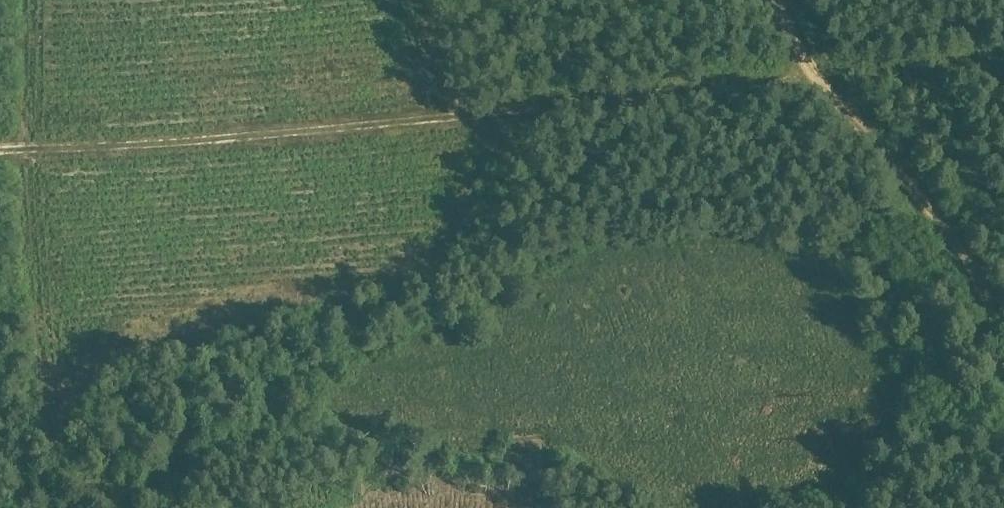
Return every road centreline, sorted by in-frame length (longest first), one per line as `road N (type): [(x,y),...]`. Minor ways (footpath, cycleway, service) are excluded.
road 1 (track): [(1003,367),(974,261),(812,79),(776,0)]

